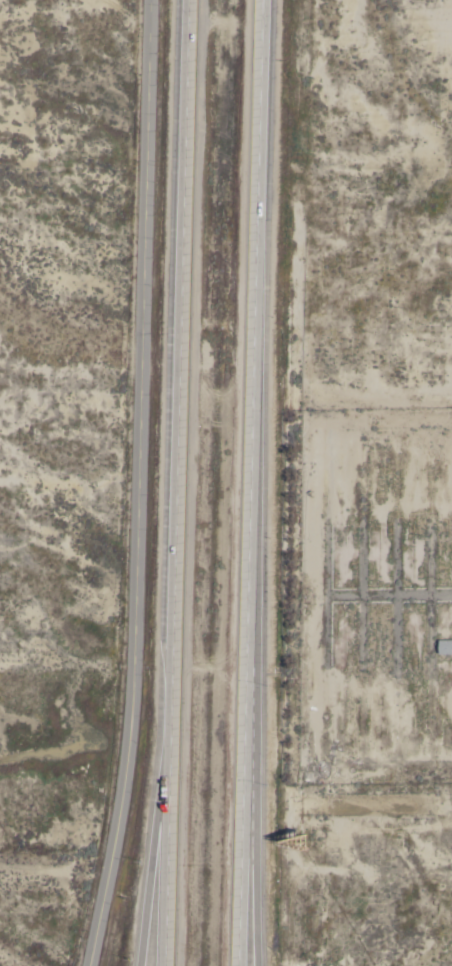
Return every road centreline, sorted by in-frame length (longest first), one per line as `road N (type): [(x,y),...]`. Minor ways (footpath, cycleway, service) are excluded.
road 1 (residential): [(150,0),(132,720),(90,965)]
road 2 (motorway): [(190,0),(172,759)]
road 3 (motorway): [(247,667),(263,0)]
road 4 (motorway): [(259,965),(247,667)]
road 5 (motorway): [(239,965),(247,667)]
road 6 (motorway): [(172,759),(141,965)]
road 7 (motorway): [(172,759),(166,965)]

